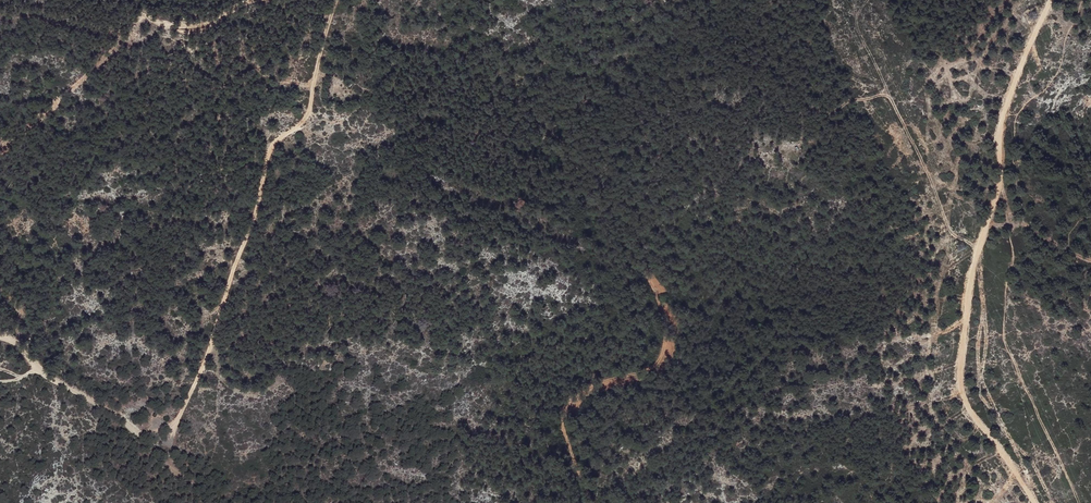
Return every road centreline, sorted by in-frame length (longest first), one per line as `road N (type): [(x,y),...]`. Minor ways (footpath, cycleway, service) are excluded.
road 1 (track): [(336,0),(310,109),(268,152),(251,234),(178,421),(141,433),(44,377),(14,341),(0,338)]
road 2 (track): [(1036,502),(961,397),(960,377),(978,250),(1000,178),(996,137),(1053,0)]
road 3 (track): [(1080,502),(1006,343),(1014,252),(1000,178)]

